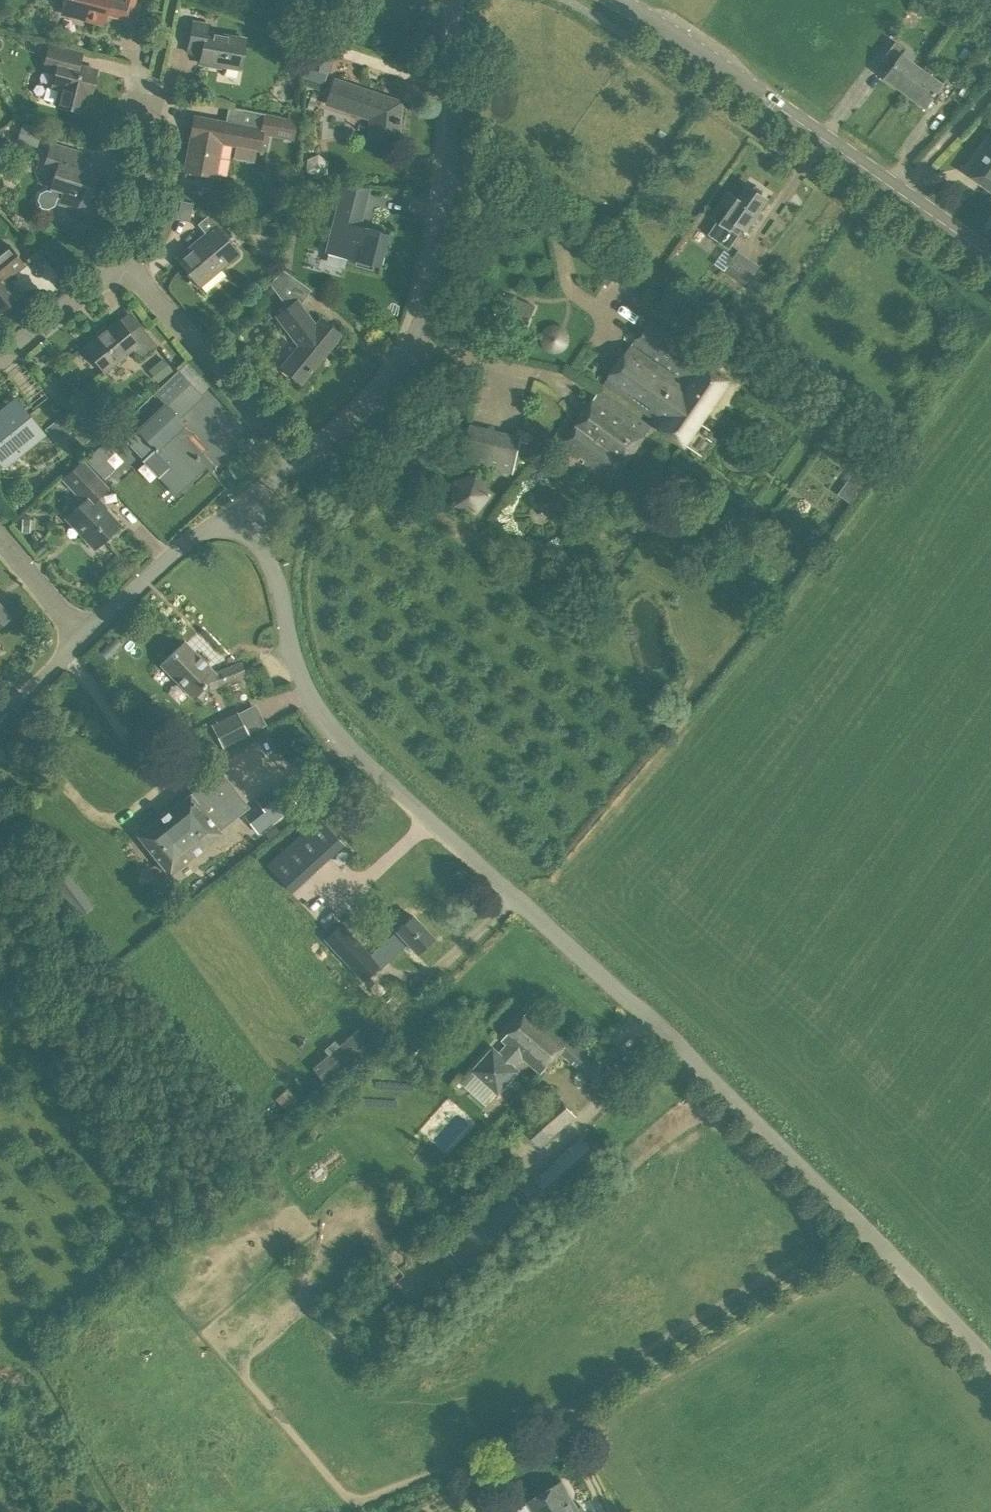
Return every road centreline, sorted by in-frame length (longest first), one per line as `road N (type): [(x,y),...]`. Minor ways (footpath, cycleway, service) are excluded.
road 1 (unclassified): [(990,1365),(803,1166),(319,715),(296,673),(271,569)]
road 2 (residential): [(298,467),(390,386),(428,299),(449,168),(456,0)]
road 3 (tertiary): [(990,254),(617,0)]
road 4 (residential): [(127,262),(298,467)]
road 5 (residential): [(80,638),(247,513)]
road 6 (residential): [(127,262),(154,75)]
road 7 (residential): [(0,367),(127,262)]
road 8 (residential): [(80,638),(0,537)]

